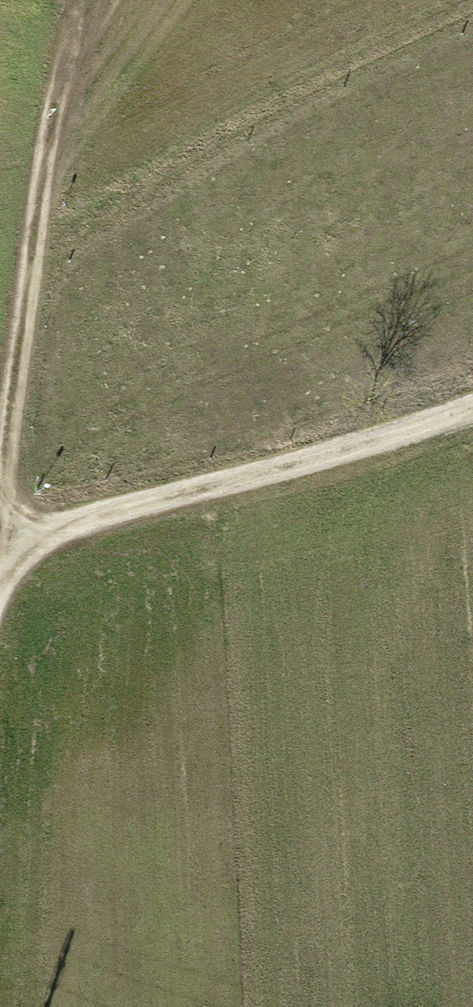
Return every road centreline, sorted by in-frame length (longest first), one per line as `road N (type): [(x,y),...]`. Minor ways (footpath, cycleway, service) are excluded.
road 1 (track): [(0,571),(77,0)]
road 2 (track): [(0,674),(91,529),(472,419)]
road 3 (track): [(38,264),(323,87),(472,23)]

